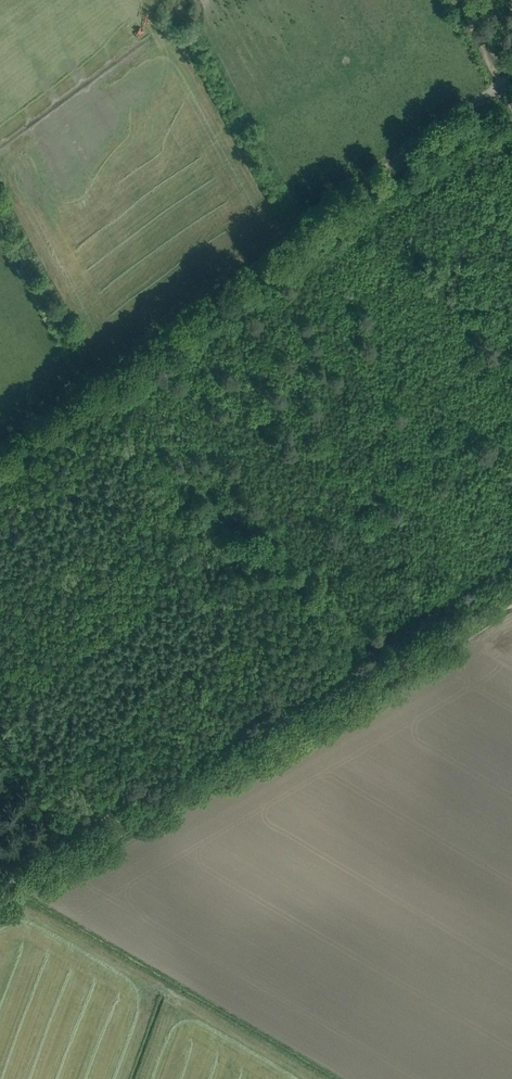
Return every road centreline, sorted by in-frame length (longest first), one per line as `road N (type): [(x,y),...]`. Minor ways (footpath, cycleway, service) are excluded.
road 1 (track): [(508,89),(0,462)]
road 2 (track): [(511,594),(0,890)]

